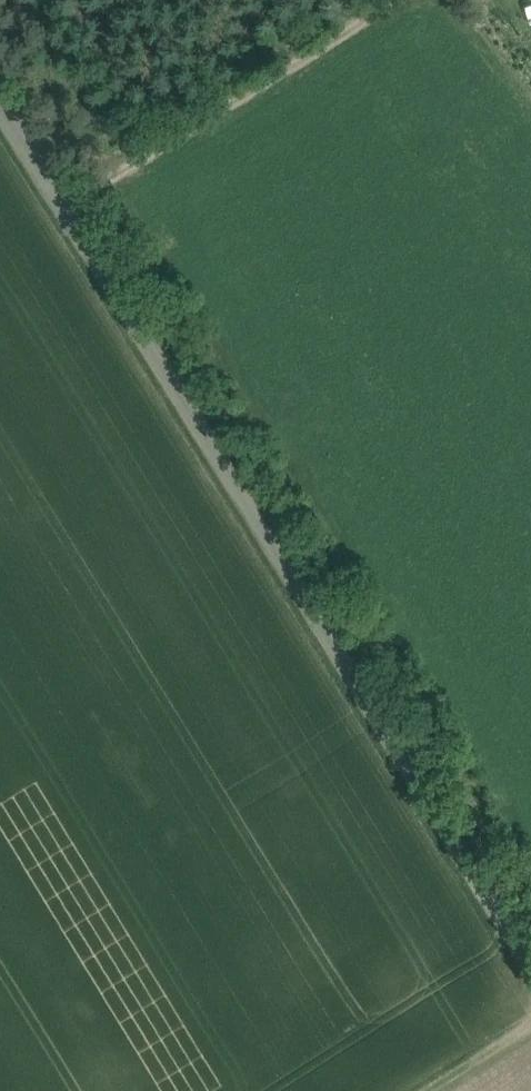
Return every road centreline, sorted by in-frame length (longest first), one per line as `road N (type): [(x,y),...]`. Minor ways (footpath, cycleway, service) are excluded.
road 1 (unclassified): [(530,967),(0,110)]
road 2 (track): [(60,204),(390,0)]
road 3 (track): [(420,1090),(530,1020)]

